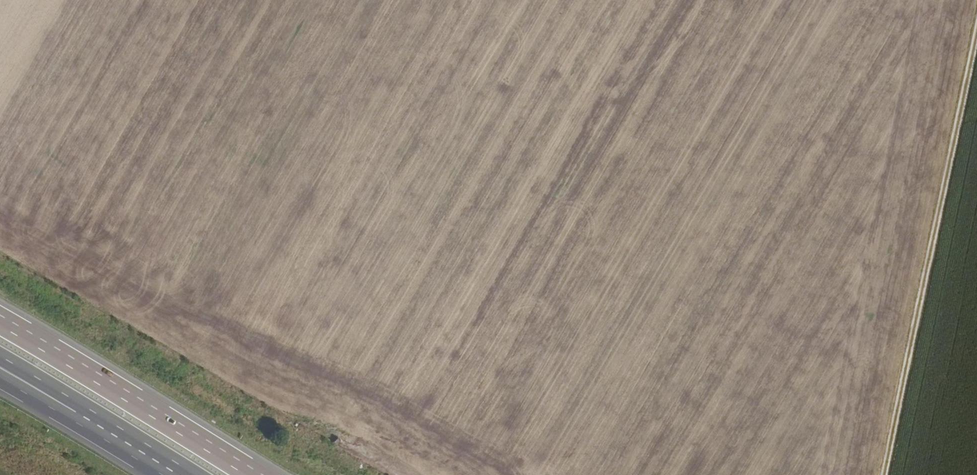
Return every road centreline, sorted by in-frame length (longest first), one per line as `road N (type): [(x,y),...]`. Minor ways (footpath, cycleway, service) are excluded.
road 1 (track): [(976,29),(884,474)]
road 2 (motorway): [(254,474),(0,321)]
road 3 (motorway): [(74,411),(177,474)]

